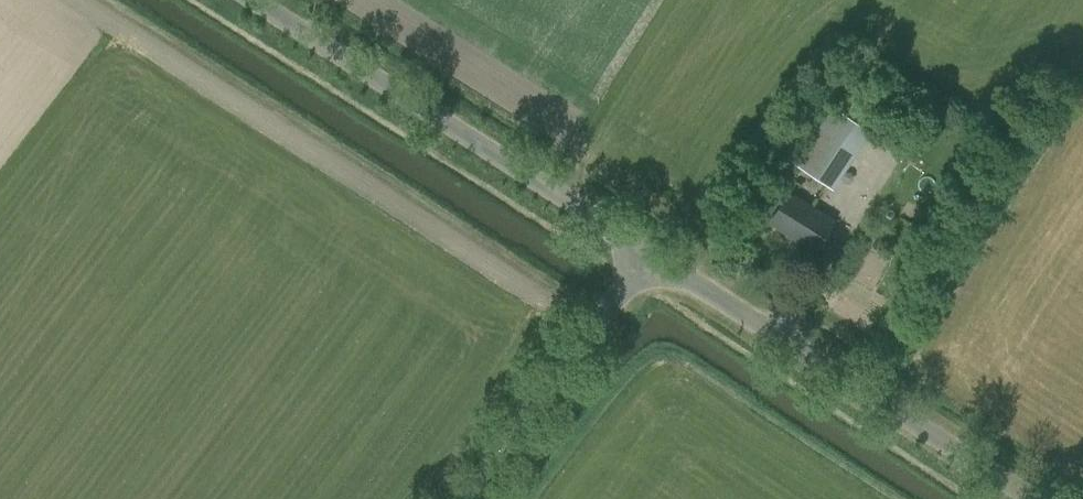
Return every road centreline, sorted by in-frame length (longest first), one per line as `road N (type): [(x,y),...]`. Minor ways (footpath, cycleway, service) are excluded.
road 1 (unclassified): [(1056,498),(649,252)]
road 2 (unclassified): [(649,252),(259,0)]
road 3 (unclassified): [(462,498),(649,252)]

